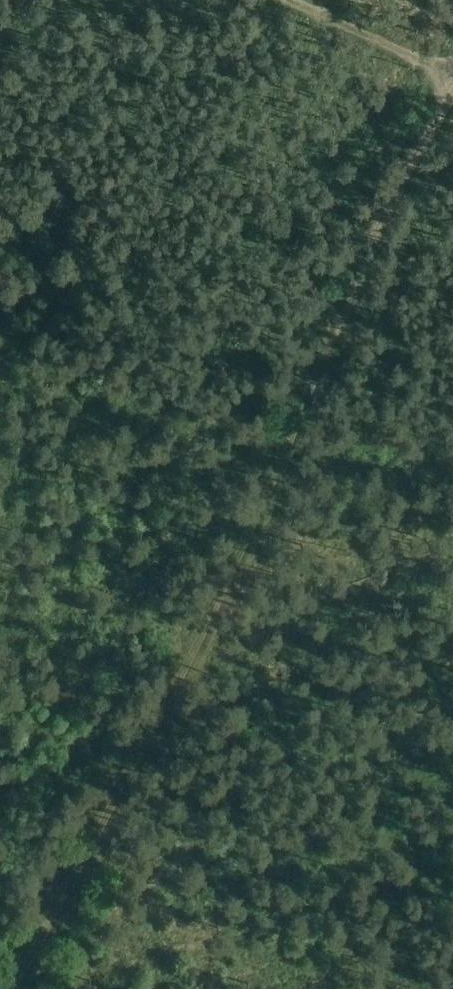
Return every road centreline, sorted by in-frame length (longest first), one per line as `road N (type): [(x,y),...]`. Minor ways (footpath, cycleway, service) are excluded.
road 1 (track): [(452,80),(364,241),(134,767),(12,988)]
road 2 (track): [(326,0),(452,55)]

